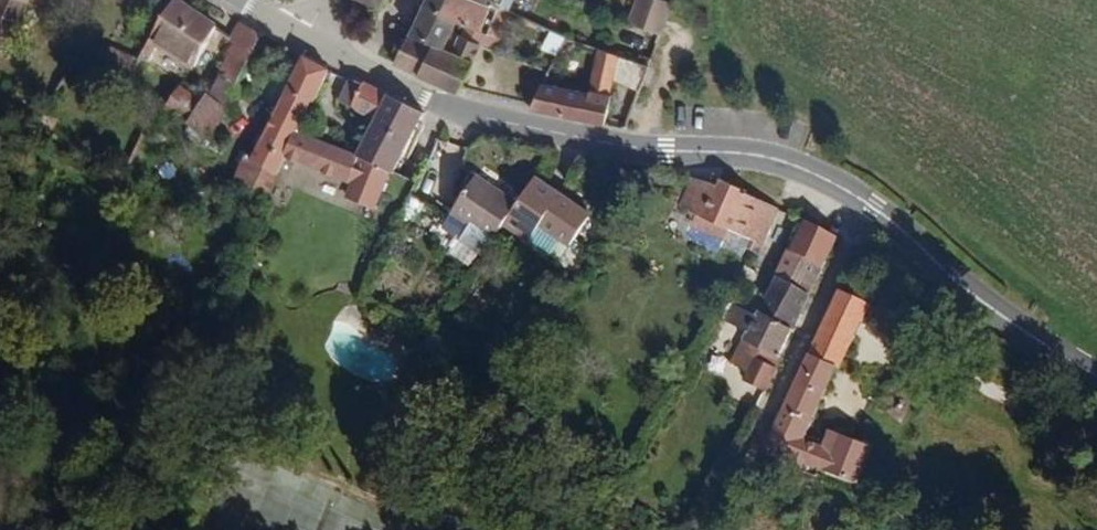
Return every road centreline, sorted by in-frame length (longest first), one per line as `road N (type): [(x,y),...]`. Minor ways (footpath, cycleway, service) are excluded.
road 1 (tertiary): [(306,38),(431,99),(489,118),(797,167),(866,201),(977,298),(1096,376)]
road 2 (track): [(866,201),(707,529)]

